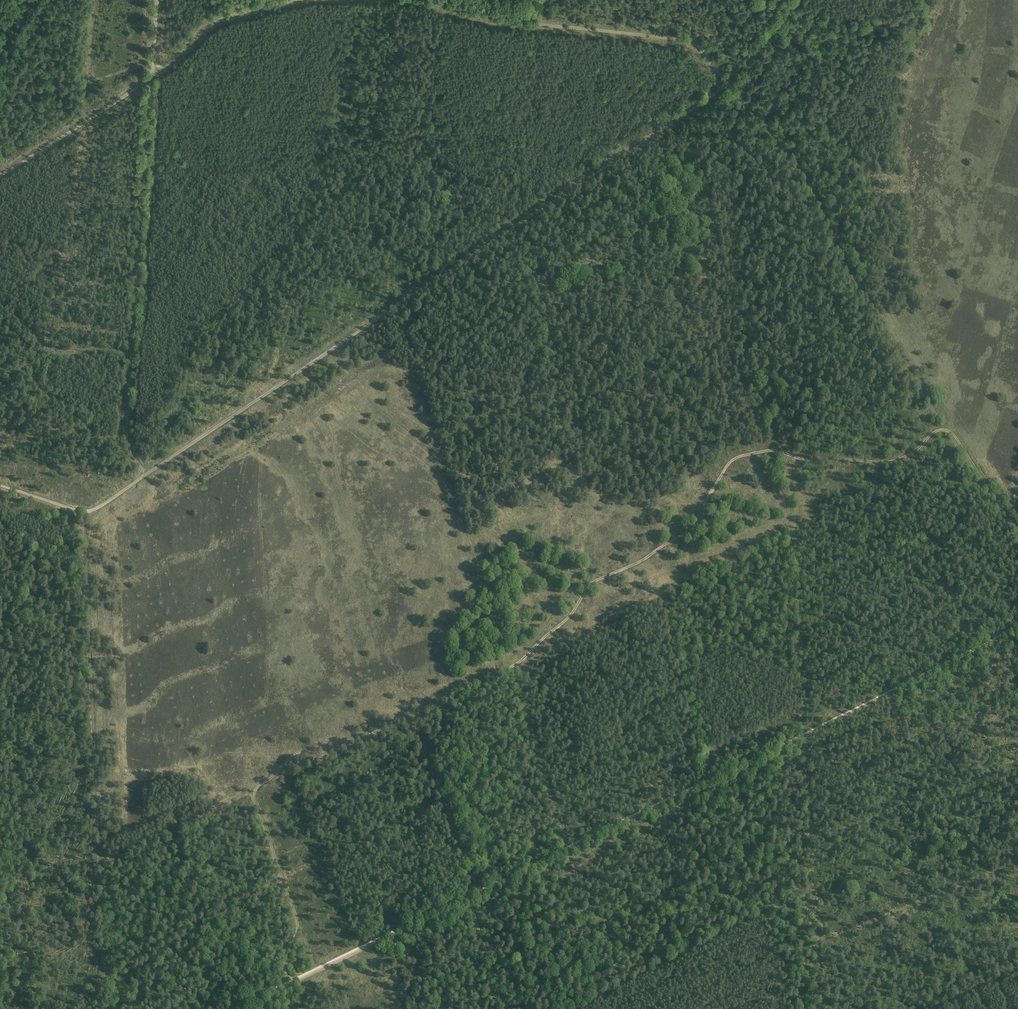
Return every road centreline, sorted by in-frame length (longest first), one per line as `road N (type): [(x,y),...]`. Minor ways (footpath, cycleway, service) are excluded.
road 1 (track): [(291,984),(284,957),(296,915),(255,789),(297,754),(326,756),(522,660),(568,618),(591,584),(694,527),(735,458),(777,450),(803,459),(895,461),(948,430),(1017,534)]
road 2 (track): [(240,1008),(1017,628)]
road 3 (track): [(795,0),(712,97),(146,475)]
road 4 (track): [(1017,863),(825,939),(814,920),(805,734)]
road 5 (track): [(152,77),(127,413),(127,446),(146,475)]
road 6 (track): [(728,80),(687,42),(410,0)]
road 7 (track): [(814,899),(793,901),(588,1008)]
road 8 (track): [(152,77),(0,175)]
road 9 (track): [(294,0),(220,20),(152,77)]
road 10 (track): [(146,475),(85,512),(0,485)]

